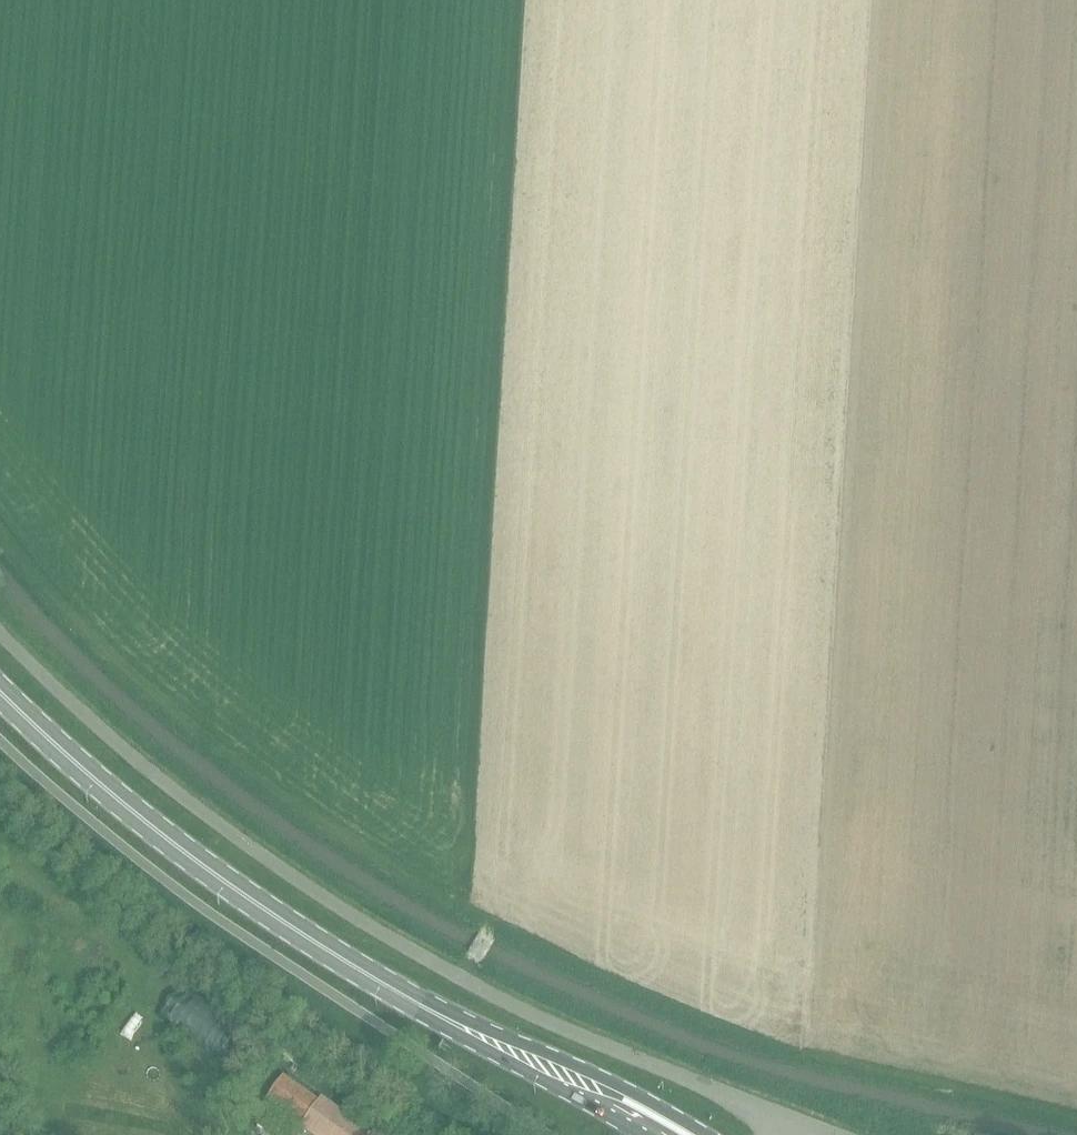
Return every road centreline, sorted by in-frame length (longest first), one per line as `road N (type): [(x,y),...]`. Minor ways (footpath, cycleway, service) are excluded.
road 1 (unclassified): [(783,1120),(520,1008),(301,883),(100,729),(0,633)]
road 2 (primary): [(600,1097),(392,991),(222,879),(89,774),(0,687)]

